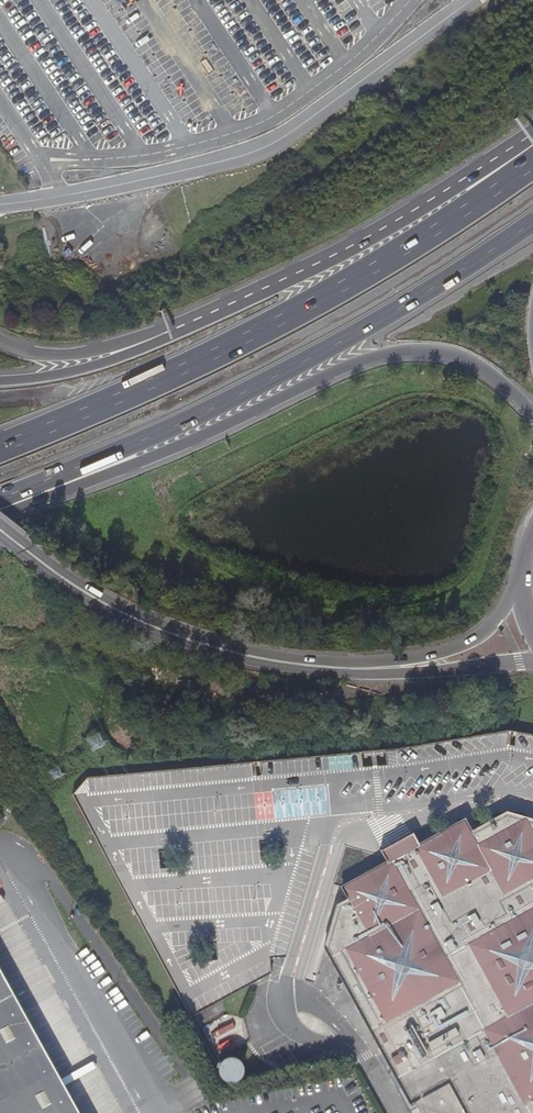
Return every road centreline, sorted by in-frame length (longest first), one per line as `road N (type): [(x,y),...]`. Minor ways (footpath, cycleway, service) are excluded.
road 1 (trunk): [(532,158),(324,297),(141,389),(0,447)]
road 2 (trunk): [(0,500),(284,374),(532,224)]
road 3 (trunk): [(0,516),(388,354),(459,357),(532,412)]
road 4 (secondary): [(521,587),(476,637),(451,647),(383,659),(282,655),(142,614),(92,588),(0,518)]
road 5 (secondary): [(0,534),(75,590),(133,621),(248,661),(352,675),(532,660)]
road 6 (trunk): [(532,140),(346,248),(168,332)]
road 7 (trunk): [(168,332),(102,363),(0,380)]
road 8 (trunk): [(168,332),(50,355),(0,341)]

